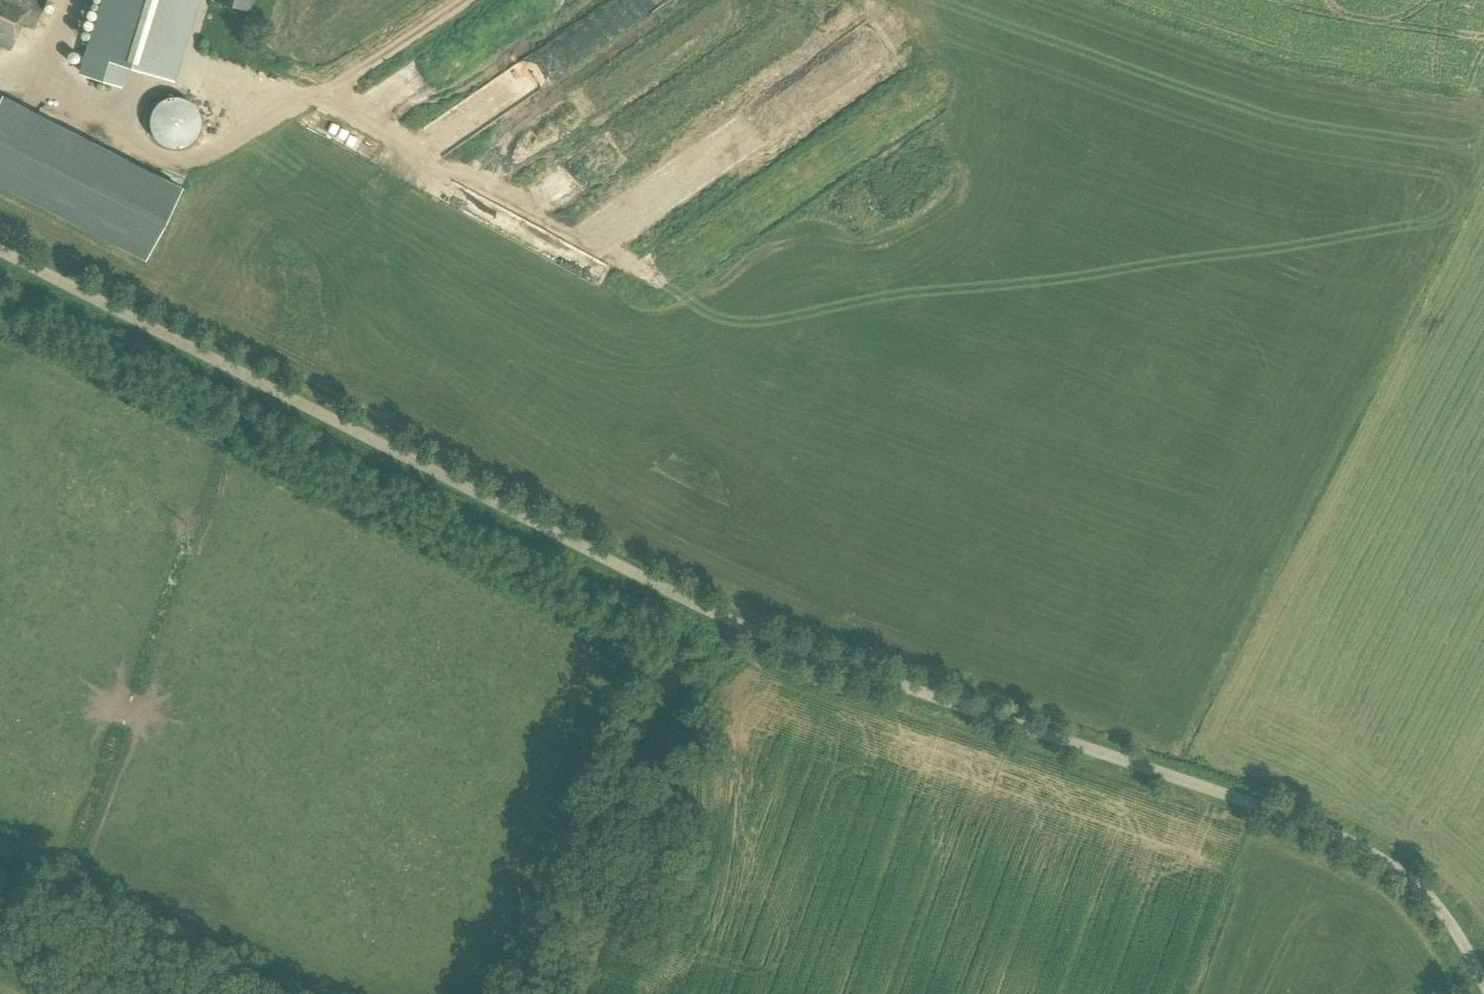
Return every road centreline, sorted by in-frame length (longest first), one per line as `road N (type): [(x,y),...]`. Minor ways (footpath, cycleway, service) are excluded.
road 1 (unclassified): [(1483,985),(1426,897),(1314,826),(825,658),(695,604),(0,249)]

